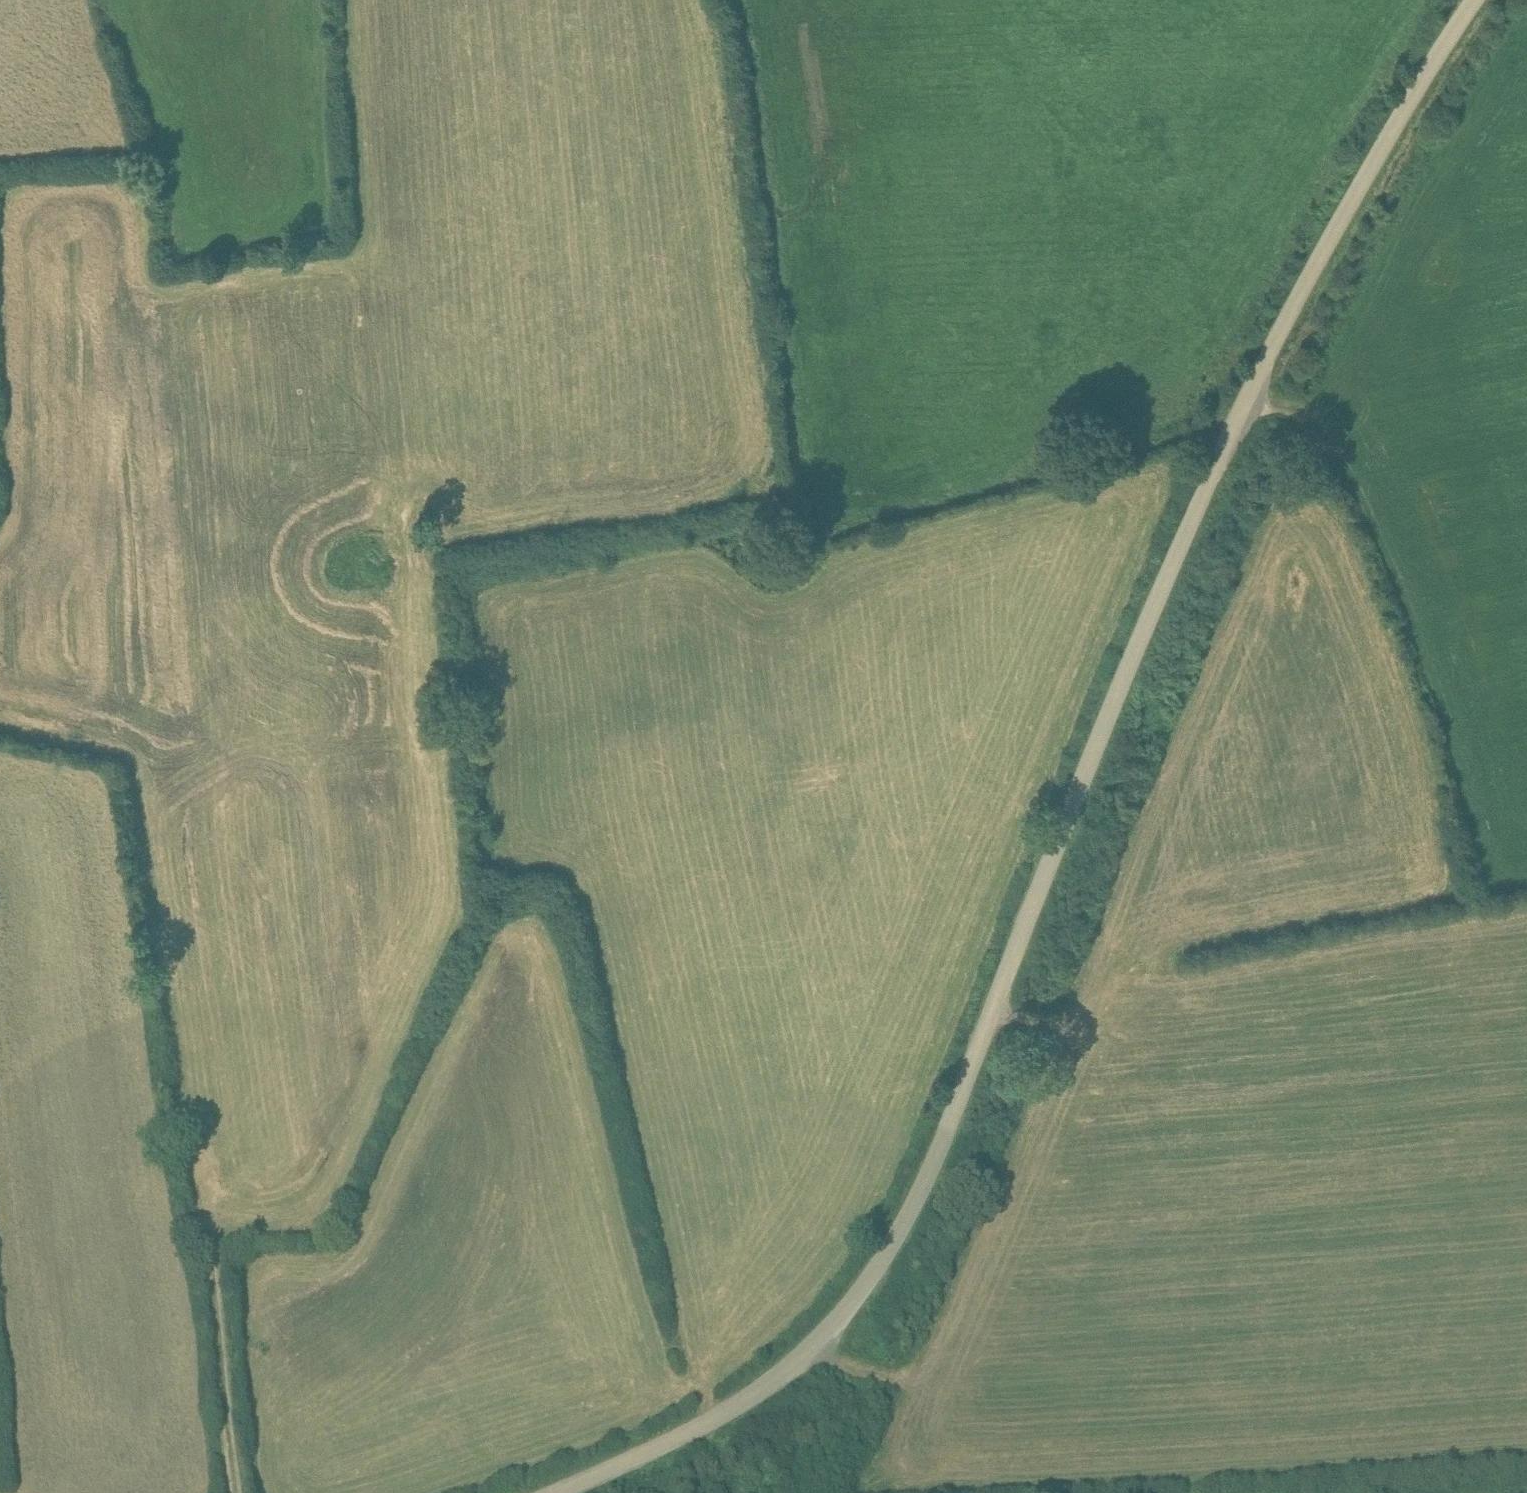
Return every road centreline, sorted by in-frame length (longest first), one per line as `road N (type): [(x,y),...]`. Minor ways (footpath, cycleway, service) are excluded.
road 1 (unclassified): [(558,1492),(665,1444),(779,1374),(842,1311),(905,1224),(1107,717),(1267,360),(1367,175),(1476,0)]
road 2 (track): [(232,1492),(209,1240)]

